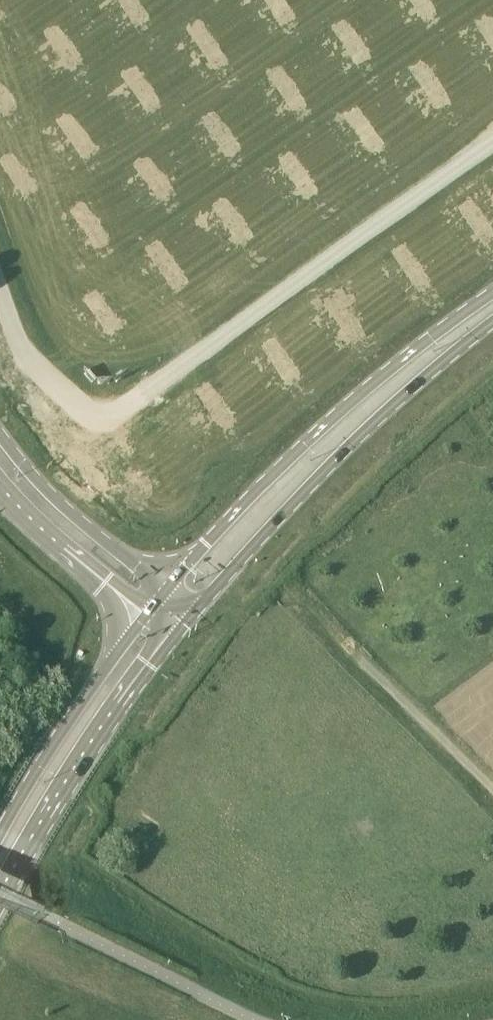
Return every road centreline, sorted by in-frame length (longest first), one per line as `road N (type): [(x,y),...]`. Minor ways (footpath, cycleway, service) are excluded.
road 1 (track): [(492,147),(102,418),(29,361),(0,295)]
road 2 (primary): [(492,292),(359,395),(167,588)]
road 3 (primary): [(185,625),(328,466),(492,322)]
road 4 (primary): [(0,907),(91,756),(185,625)]
road 5 (primary): [(141,621),(0,831)]
road 6 (secondary): [(167,588),(34,475),(0,433)]
road 7 (secondary): [(0,485),(141,621)]
road 8 (residential): [(492,786),(366,666)]

